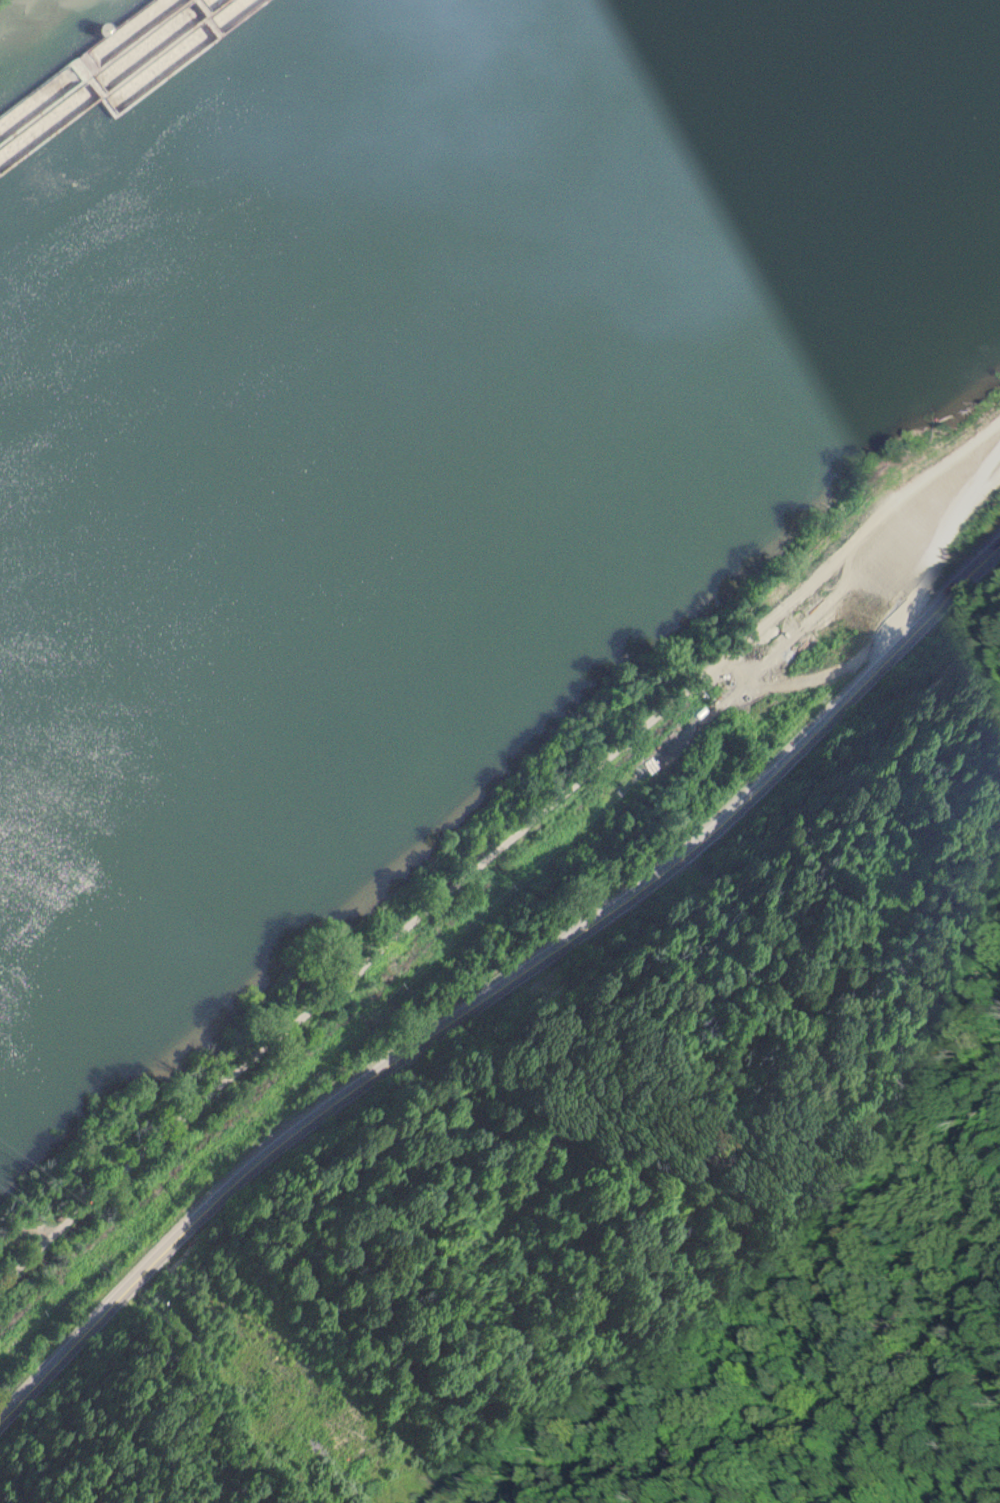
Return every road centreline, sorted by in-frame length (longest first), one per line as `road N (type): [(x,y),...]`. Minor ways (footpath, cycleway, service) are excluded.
road 1 (primary): [(999,548),(680,860),(242,1178),(0,1426)]

